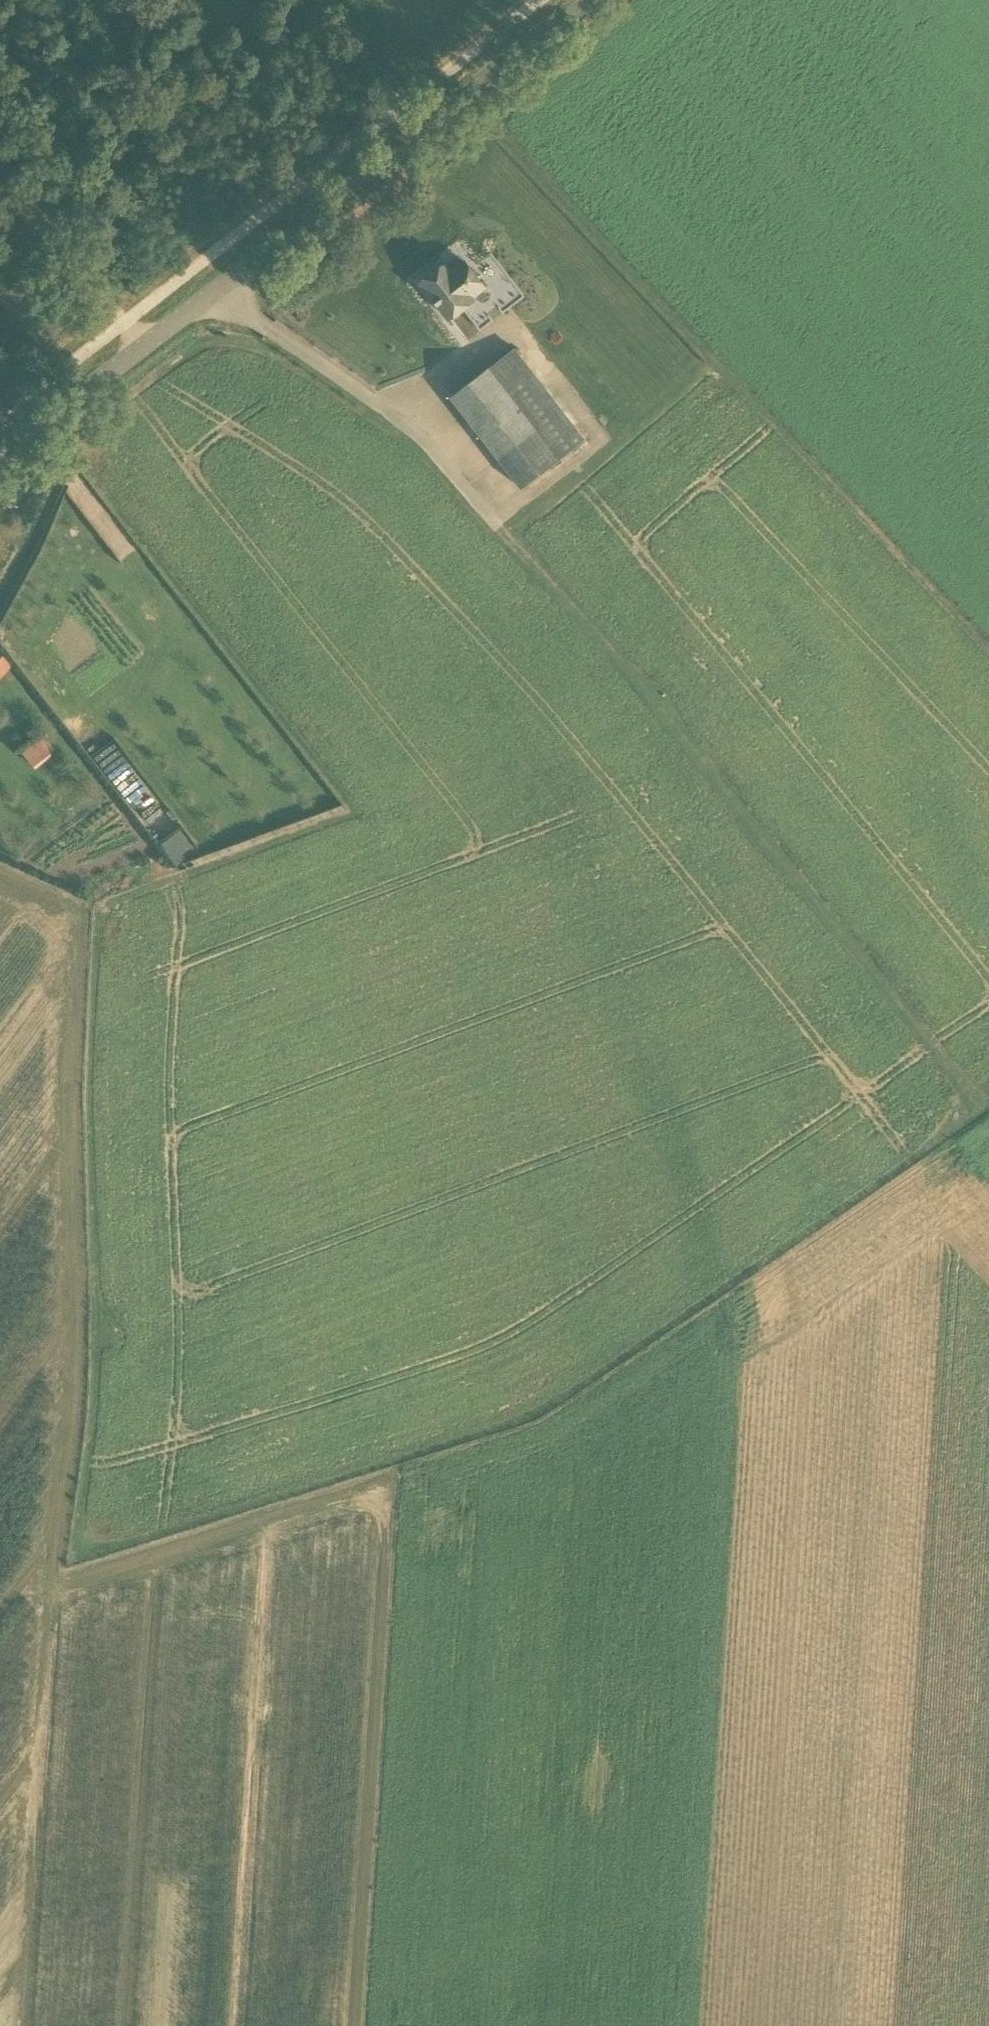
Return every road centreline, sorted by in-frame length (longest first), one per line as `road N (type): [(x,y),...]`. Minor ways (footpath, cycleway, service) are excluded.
road 1 (tertiary): [(0,453),(595,0)]
road 2 (track): [(127,354),(0,195)]

